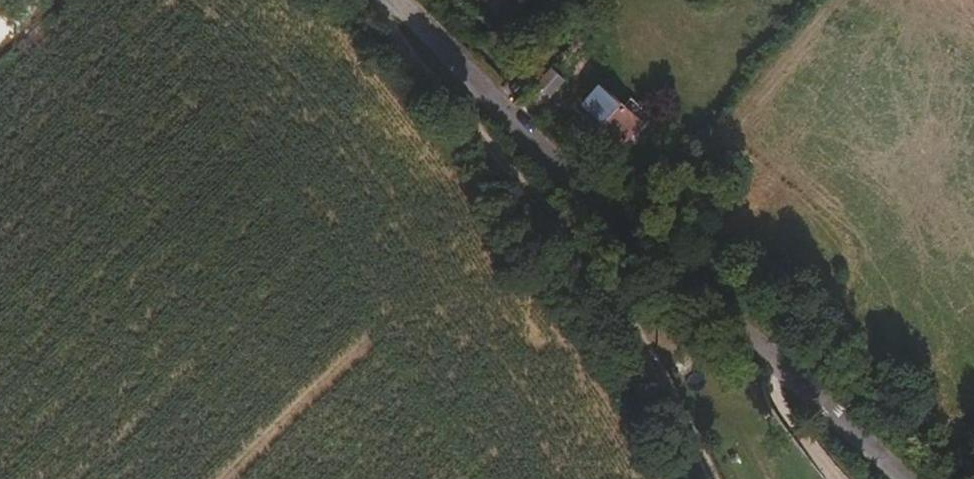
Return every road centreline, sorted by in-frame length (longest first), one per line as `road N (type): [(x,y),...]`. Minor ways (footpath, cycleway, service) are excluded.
road 1 (residential): [(400,0),(910,478)]
road 2 (track): [(379,0),(627,330),(695,478)]

